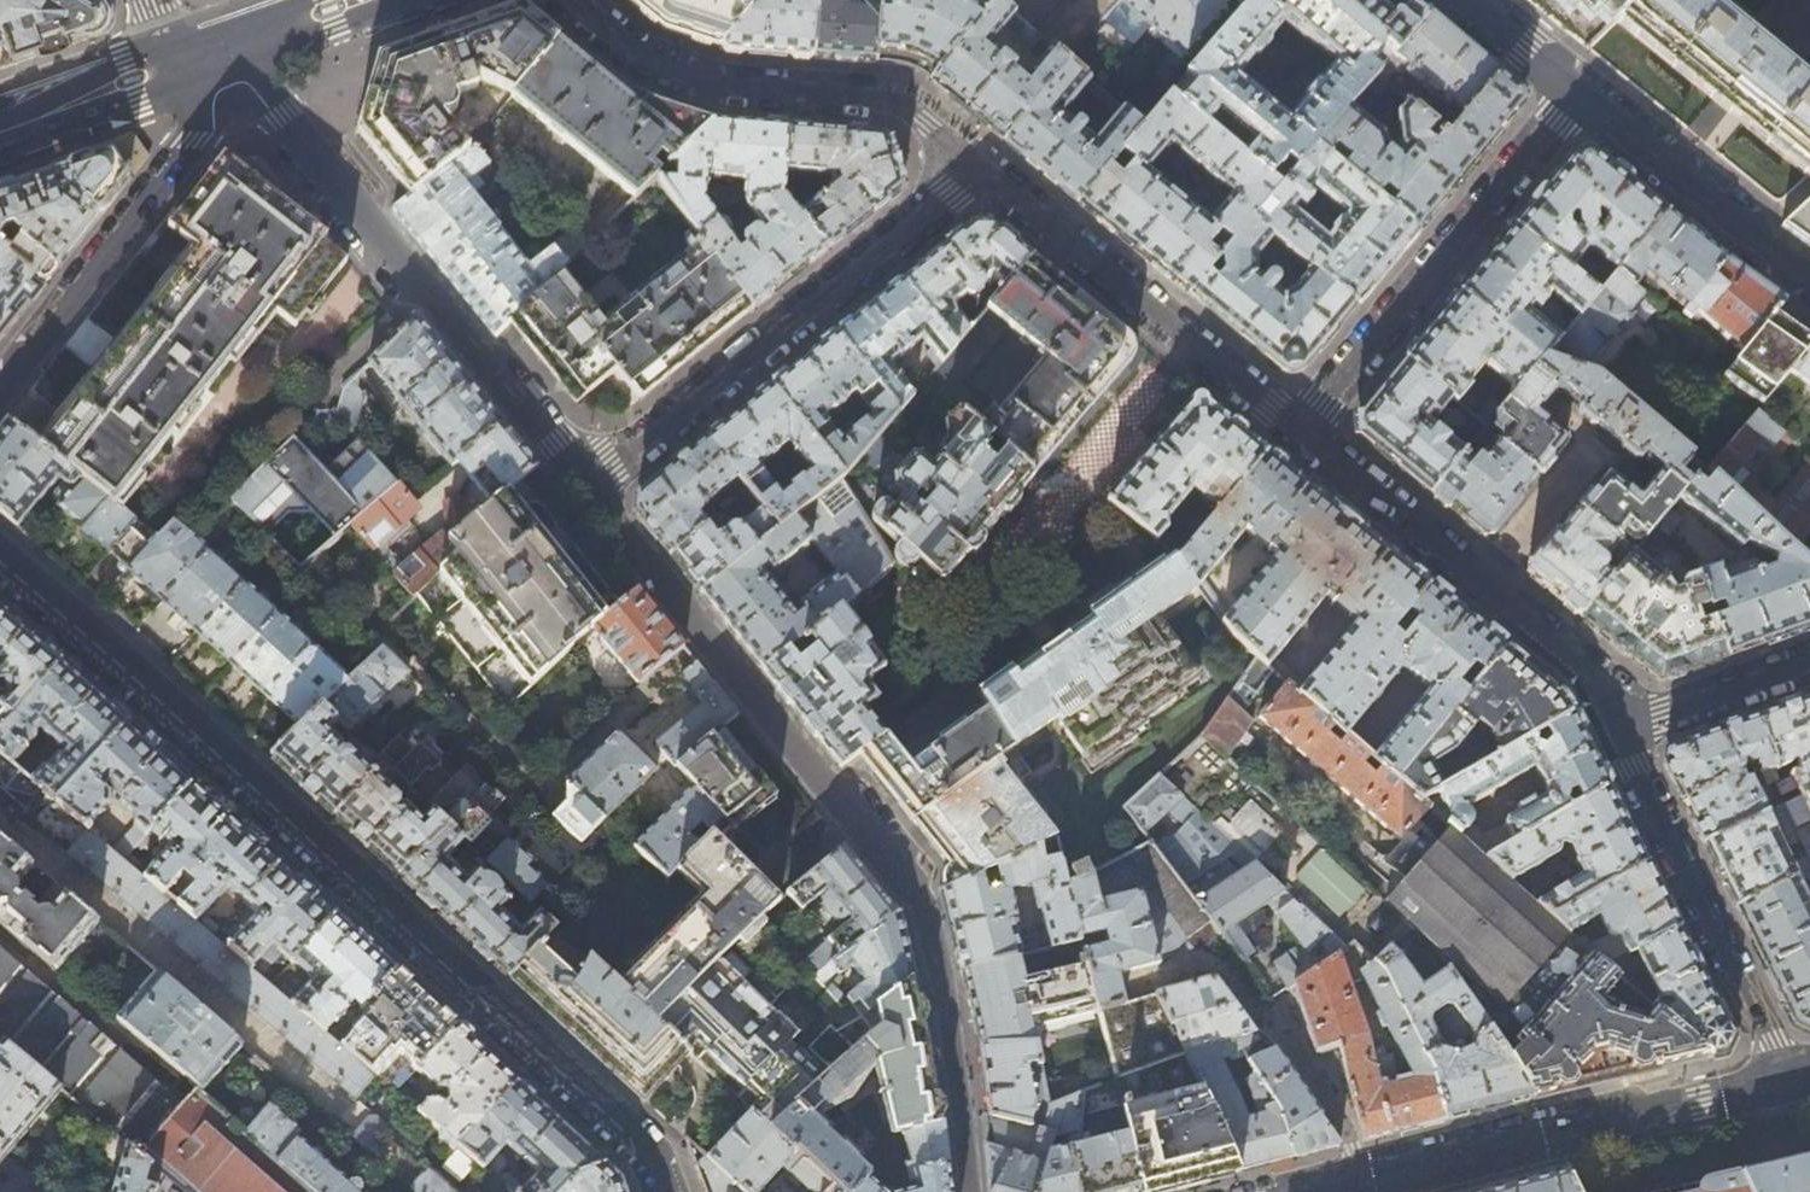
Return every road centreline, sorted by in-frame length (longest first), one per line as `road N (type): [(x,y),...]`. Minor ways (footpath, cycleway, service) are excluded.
road 1 (residential): [(664,1191),(651,1156),(0,560)]
road 2 (residential): [(585,485),(923,905),(947,1016),(969,1191)]
road 3 (residential): [(201,55),(256,72),(585,485)]
road 4 (residential): [(585,485),(979,168)]
road 5 (tertiary): [(1315,1191),(1787,1077)]
road 6 (residential): [(581,0),(626,45),(673,70),(727,86),(893,99),(979,168)]
road 7 (residential): [(1577,90),(1297,435)]
road 8 (residential): [(1297,435),(1574,659),(1617,732)]
road 9 (residential): [(979,168),(1297,435)]
road 10 (residential): [(0,385),(192,140),(201,55)]
road 11 (residential): [(1617,732),(1787,1077)]
road 12 (tertiary): [(1809,266),(1577,90)]
road 13 (secondary): [(0,130),(201,55)]
road 14 (residential): [(1617,732),(1809,660)]
road 15 (secondary): [(201,55),(357,0)]
road 16 (tertiary): [(1577,90),(1467,0)]

